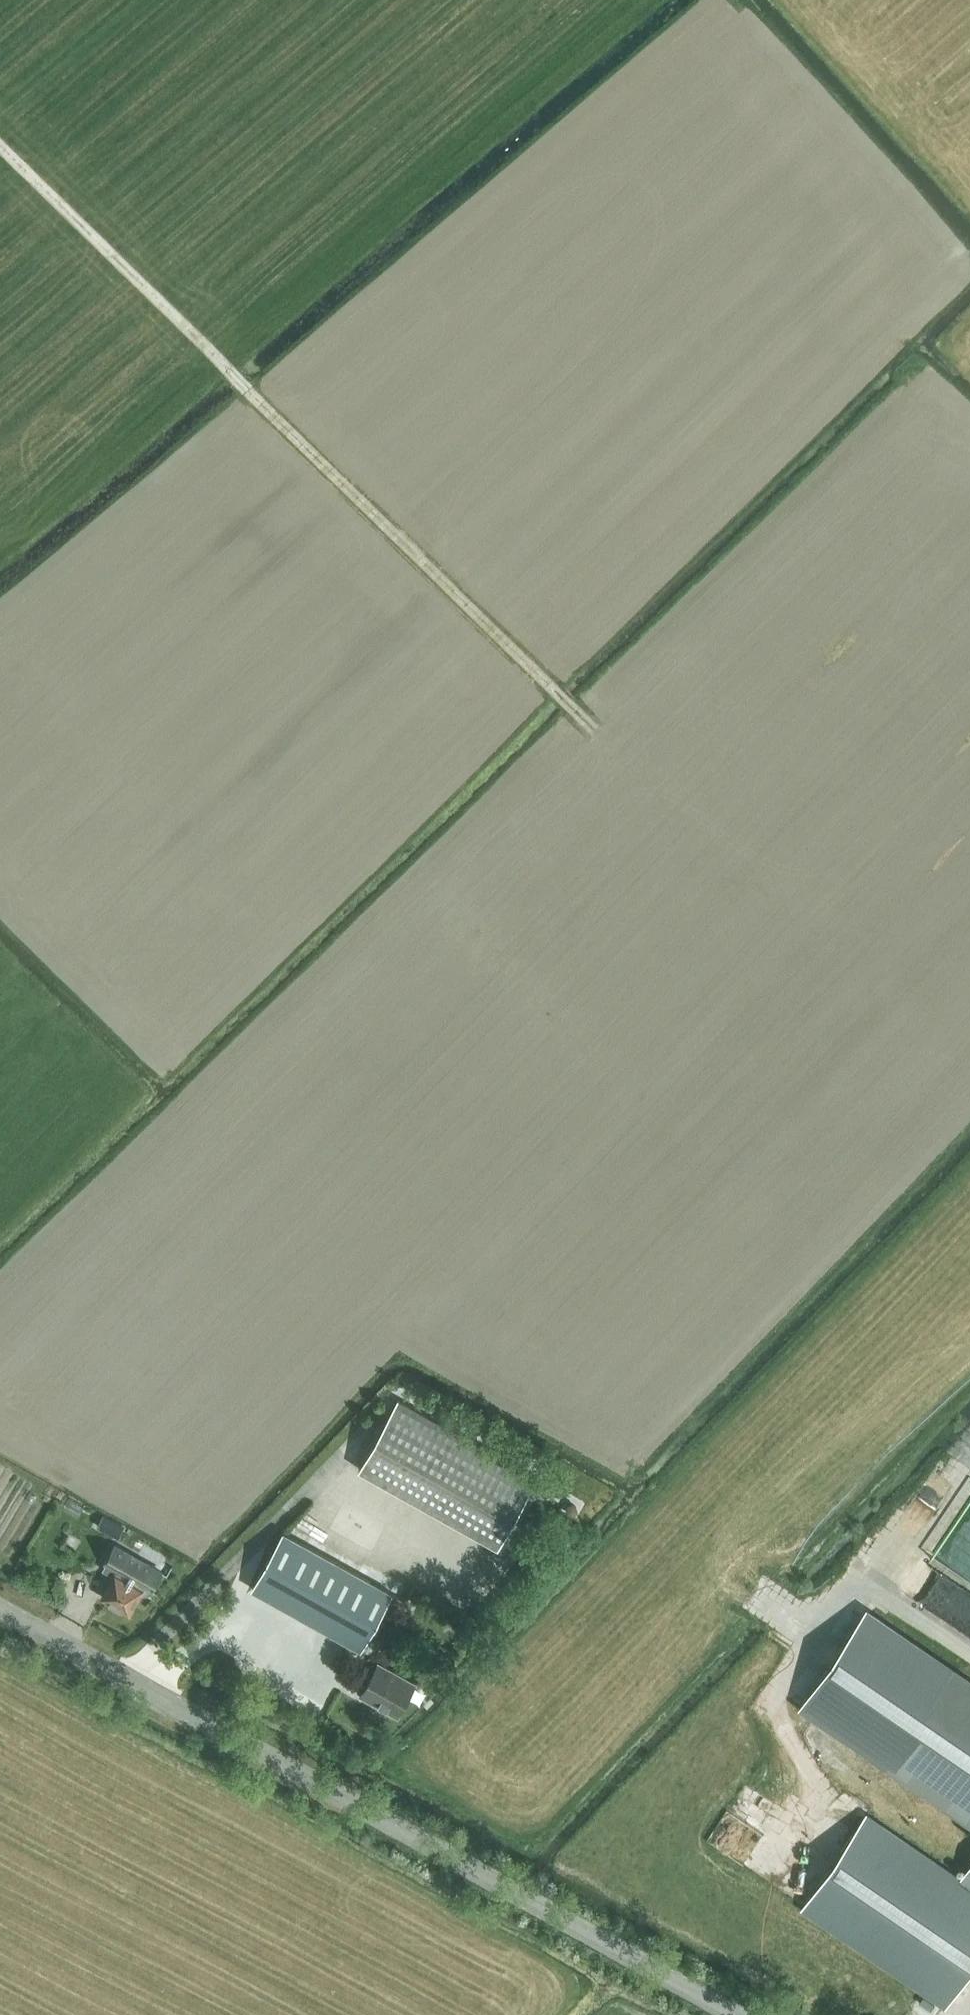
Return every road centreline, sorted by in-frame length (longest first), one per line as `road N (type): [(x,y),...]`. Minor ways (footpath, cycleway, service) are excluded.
road 1 (tertiary): [(735,2014),(0,1609)]

